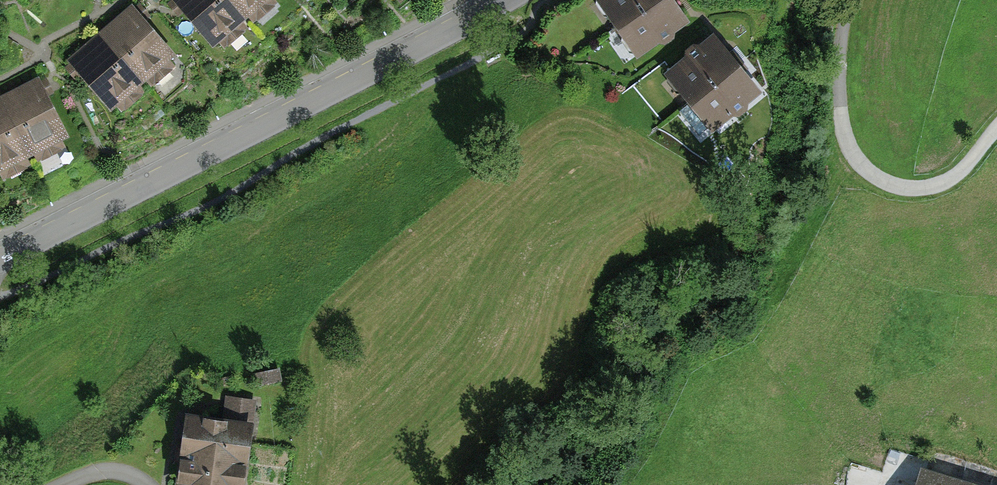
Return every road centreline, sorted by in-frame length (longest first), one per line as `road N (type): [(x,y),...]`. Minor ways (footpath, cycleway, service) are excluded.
road 1 (residential): [(0,256),(505,0)]
road 2 (residential): [(847,0),(837,105),(860,162),(884,183),(914,189),(944,182),(996,129)]

